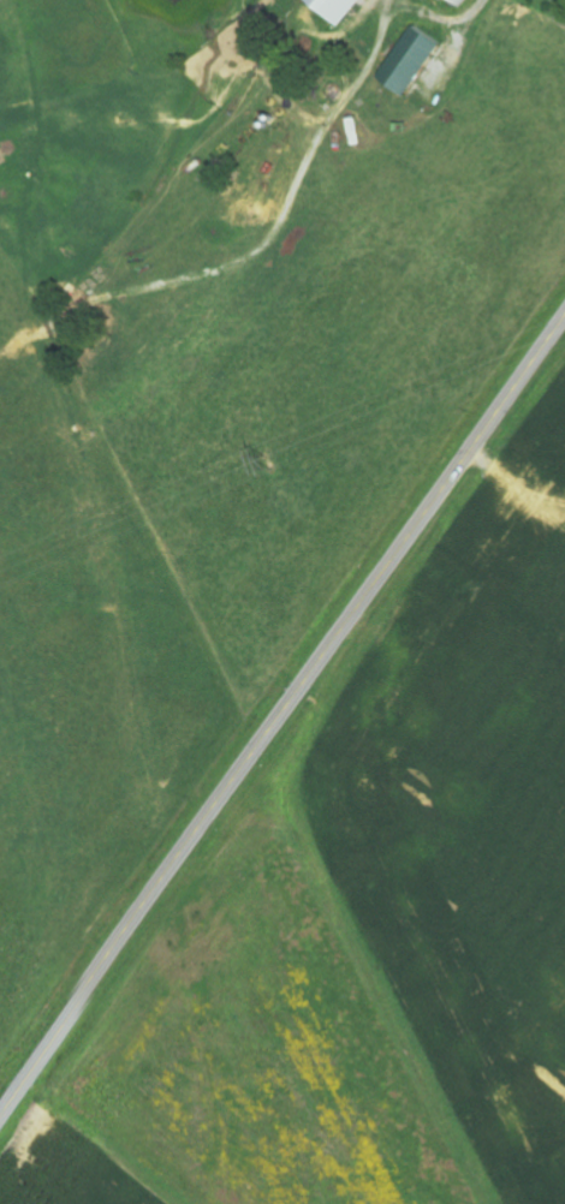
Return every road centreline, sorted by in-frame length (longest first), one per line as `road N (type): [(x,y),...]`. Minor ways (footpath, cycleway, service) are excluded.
road 1 (secondary): [(0,1113),(564,320)]

